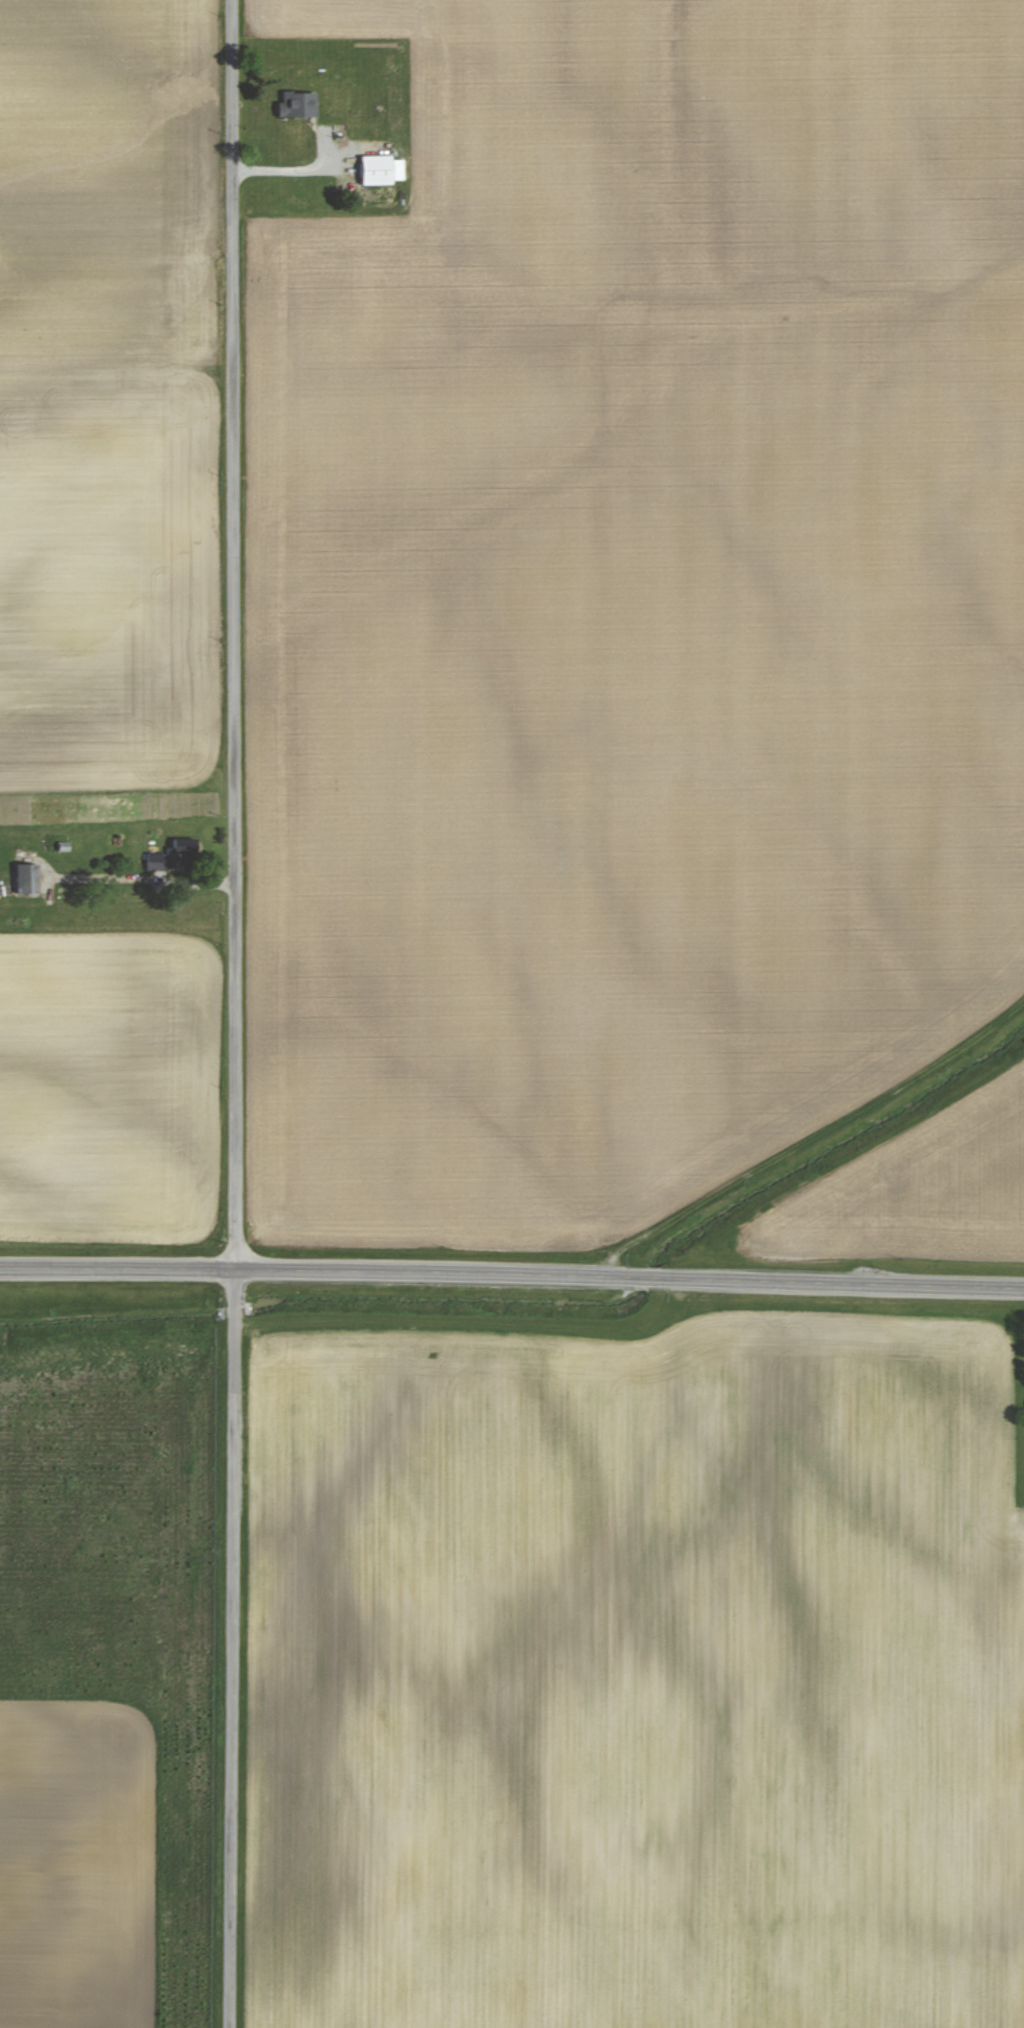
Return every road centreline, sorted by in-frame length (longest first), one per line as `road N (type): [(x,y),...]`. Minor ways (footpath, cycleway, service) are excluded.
road 1 (residential): [(236,1270),(230,0)]
road 2 (secondary): [(236,1270),(1023,1291)]
road 3 (residential): [(234,2027),(236,1270)]
road 4 (secondary): [(236,1270),(0,1269)]

